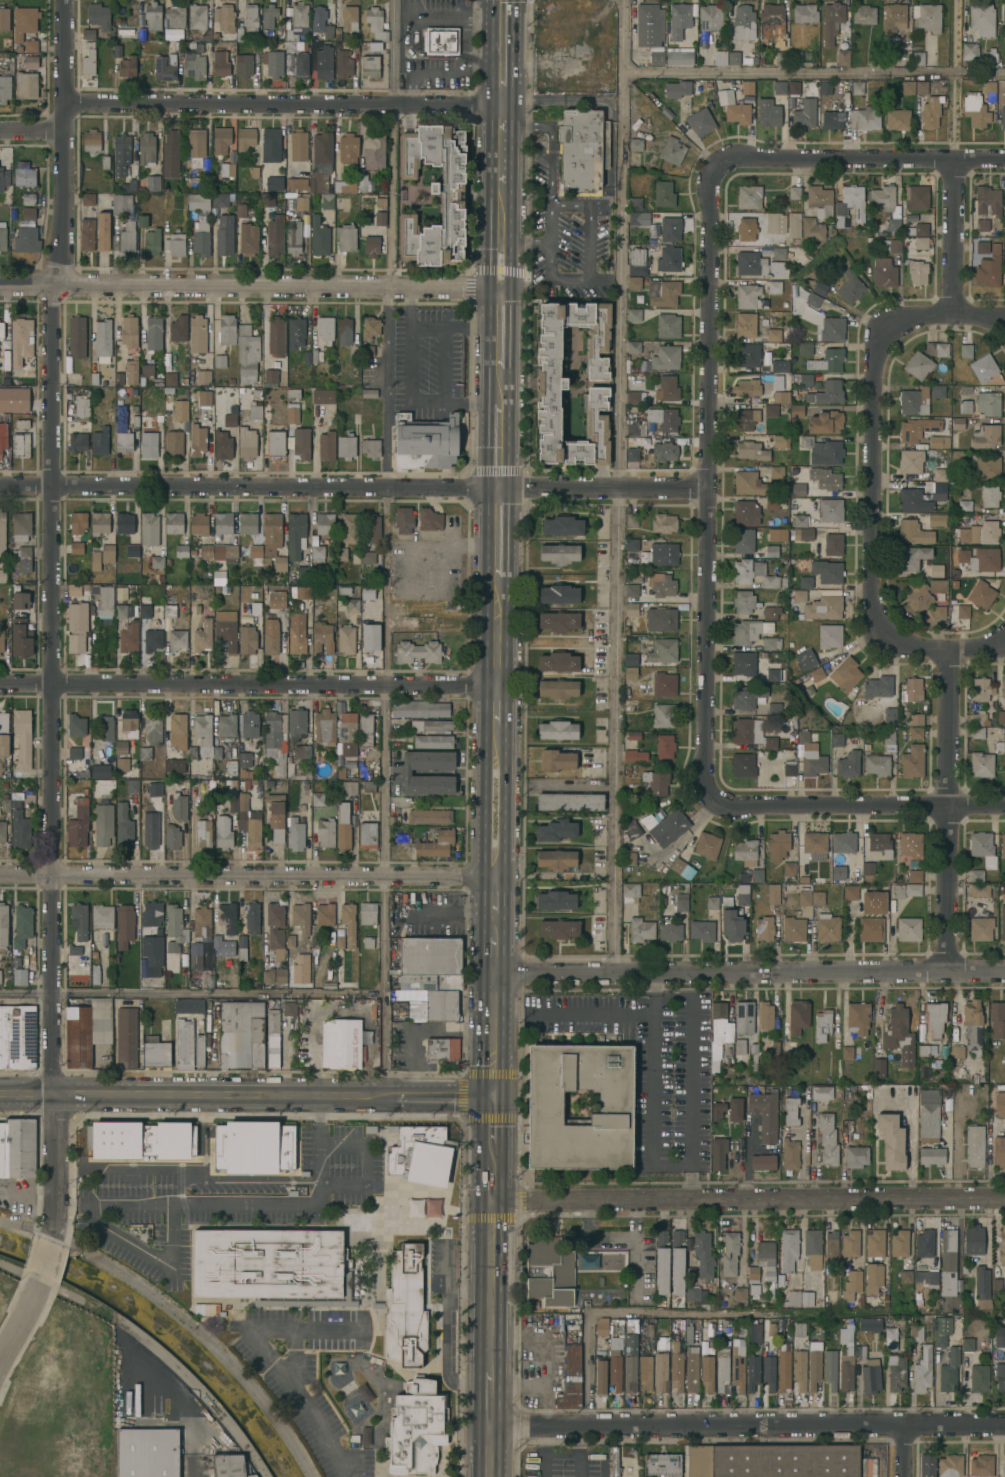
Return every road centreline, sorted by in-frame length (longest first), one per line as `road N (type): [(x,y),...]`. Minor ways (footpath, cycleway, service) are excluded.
road 1 (residential): [(61,0),(60,208),(49,304),(50,1239)]
road 2 (residential): [(0,486),(706,487)]
road 3 (residential): [(717,166),(709,191),(706,487),(705,767),(713,797)]
road 4 (tertiary): [(490,1200),(1004,1198)]
road 5 (residential): [(491,1427),(1004,1423)]
road 6 (residential): [(491,972),(1004,970)]
road 7 (residential): [(0,285),(499,286)]
road 8 (residential): [(0,683),(495,684)]
road 9 (residential): [(0,874),(492,876)]
road 10 (tertiary): [(0,1091),(491,1095)]
road 11 (residential): [(950,310),(898,323),(878,349),(870,582),(883,632),(898,643),(948,652)]
road 12 (residential): [(62,102),(501,104)]
road 13 (residential): [(948,652),(943,970)]
road 14 (residential): [(713,797),(738,805),(1004,806)]
road 15 (residential): [(717,166),(733,156),(1004,159)]
road 16 (primary): [(491,1373),(490,1200)]
road 17 (residential): [(951,159),(950,310)]
road 18 (primary): [(491,1095),(491,972)]

